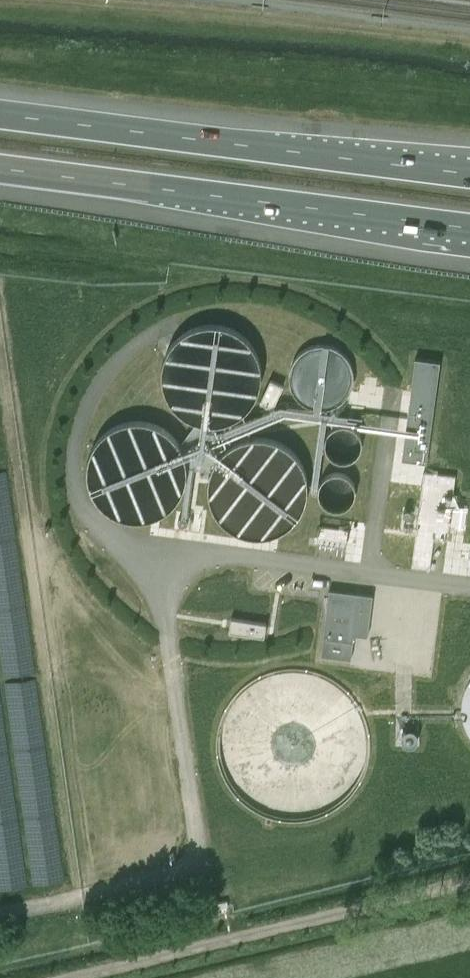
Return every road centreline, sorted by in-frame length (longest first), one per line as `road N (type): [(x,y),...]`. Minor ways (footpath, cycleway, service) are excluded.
road 1 (motorway): [(469,173),(0,113)]
road 2 (motorway): [(0,171),(469,230)]
road 3 (unclassified): [(56,977),(469,875)]

